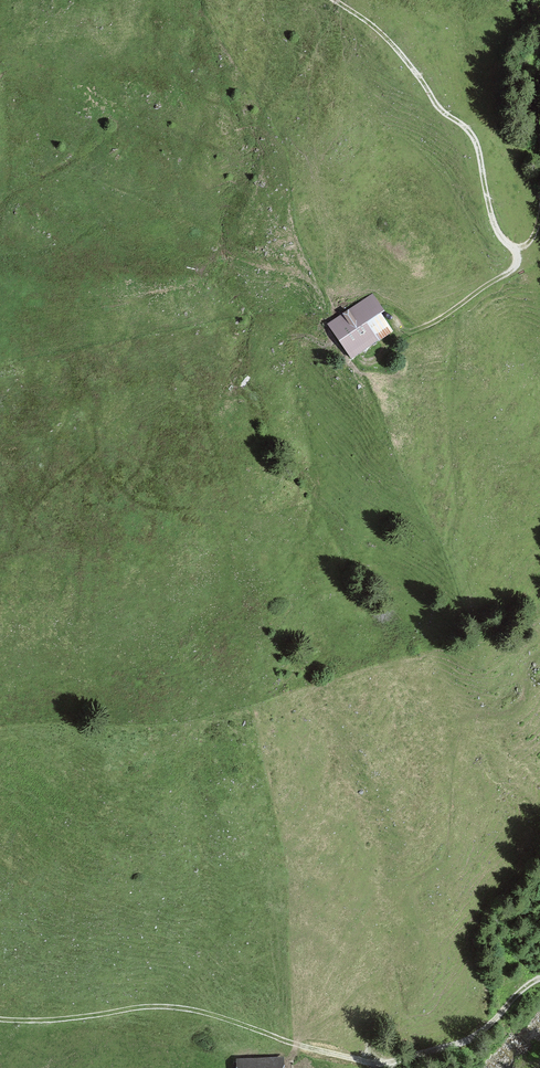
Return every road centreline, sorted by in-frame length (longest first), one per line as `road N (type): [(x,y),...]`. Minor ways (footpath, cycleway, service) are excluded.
road 1 (track): [(0,1019),(177,1006),(388,1063),(464,1043),(539,981)]
road 2 (track): [(336,0),(395,47),(442,111),(472,134),(504,241),(525,245),(539,220)]
road 3 (track): [(286,1040),(374,987),(382,1003),(371,1051),(381,1063)]
road 4 (track): [(516,249),(510,271),(398,339)]

